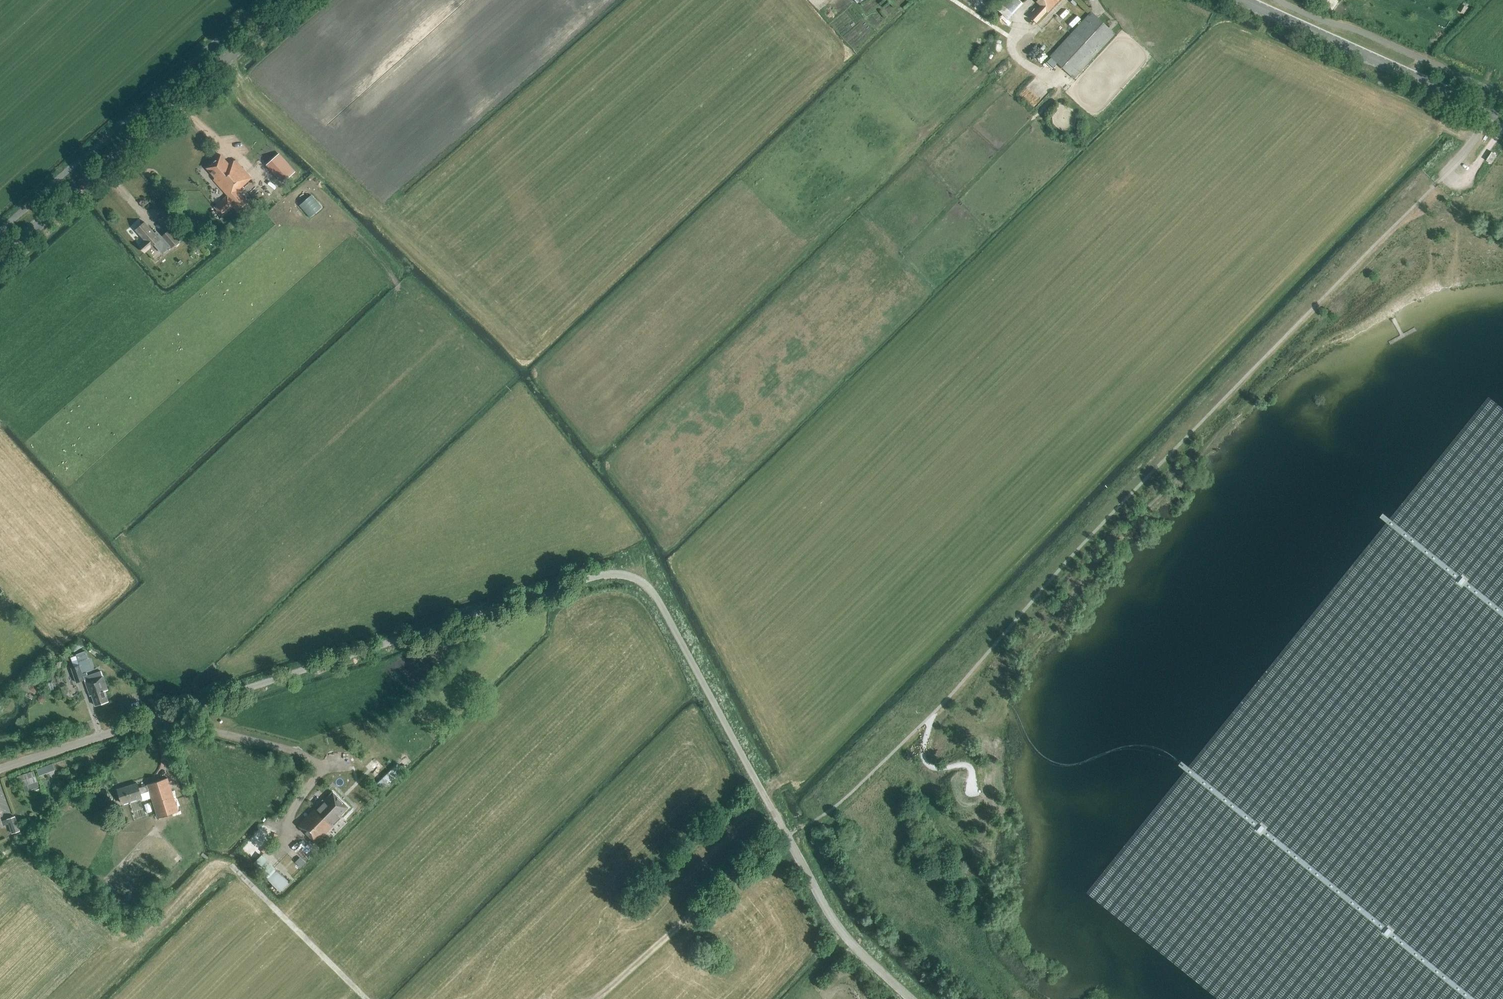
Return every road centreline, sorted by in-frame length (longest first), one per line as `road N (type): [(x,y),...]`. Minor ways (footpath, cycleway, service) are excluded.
road 1 (unclassified): [(910,998),(824,907),(654,595),(623,574),(0,768)]
road 2 (secondary): [(0,258),(293,0)]
road 3 (secondary): [(1502,118),(1243,0)]

